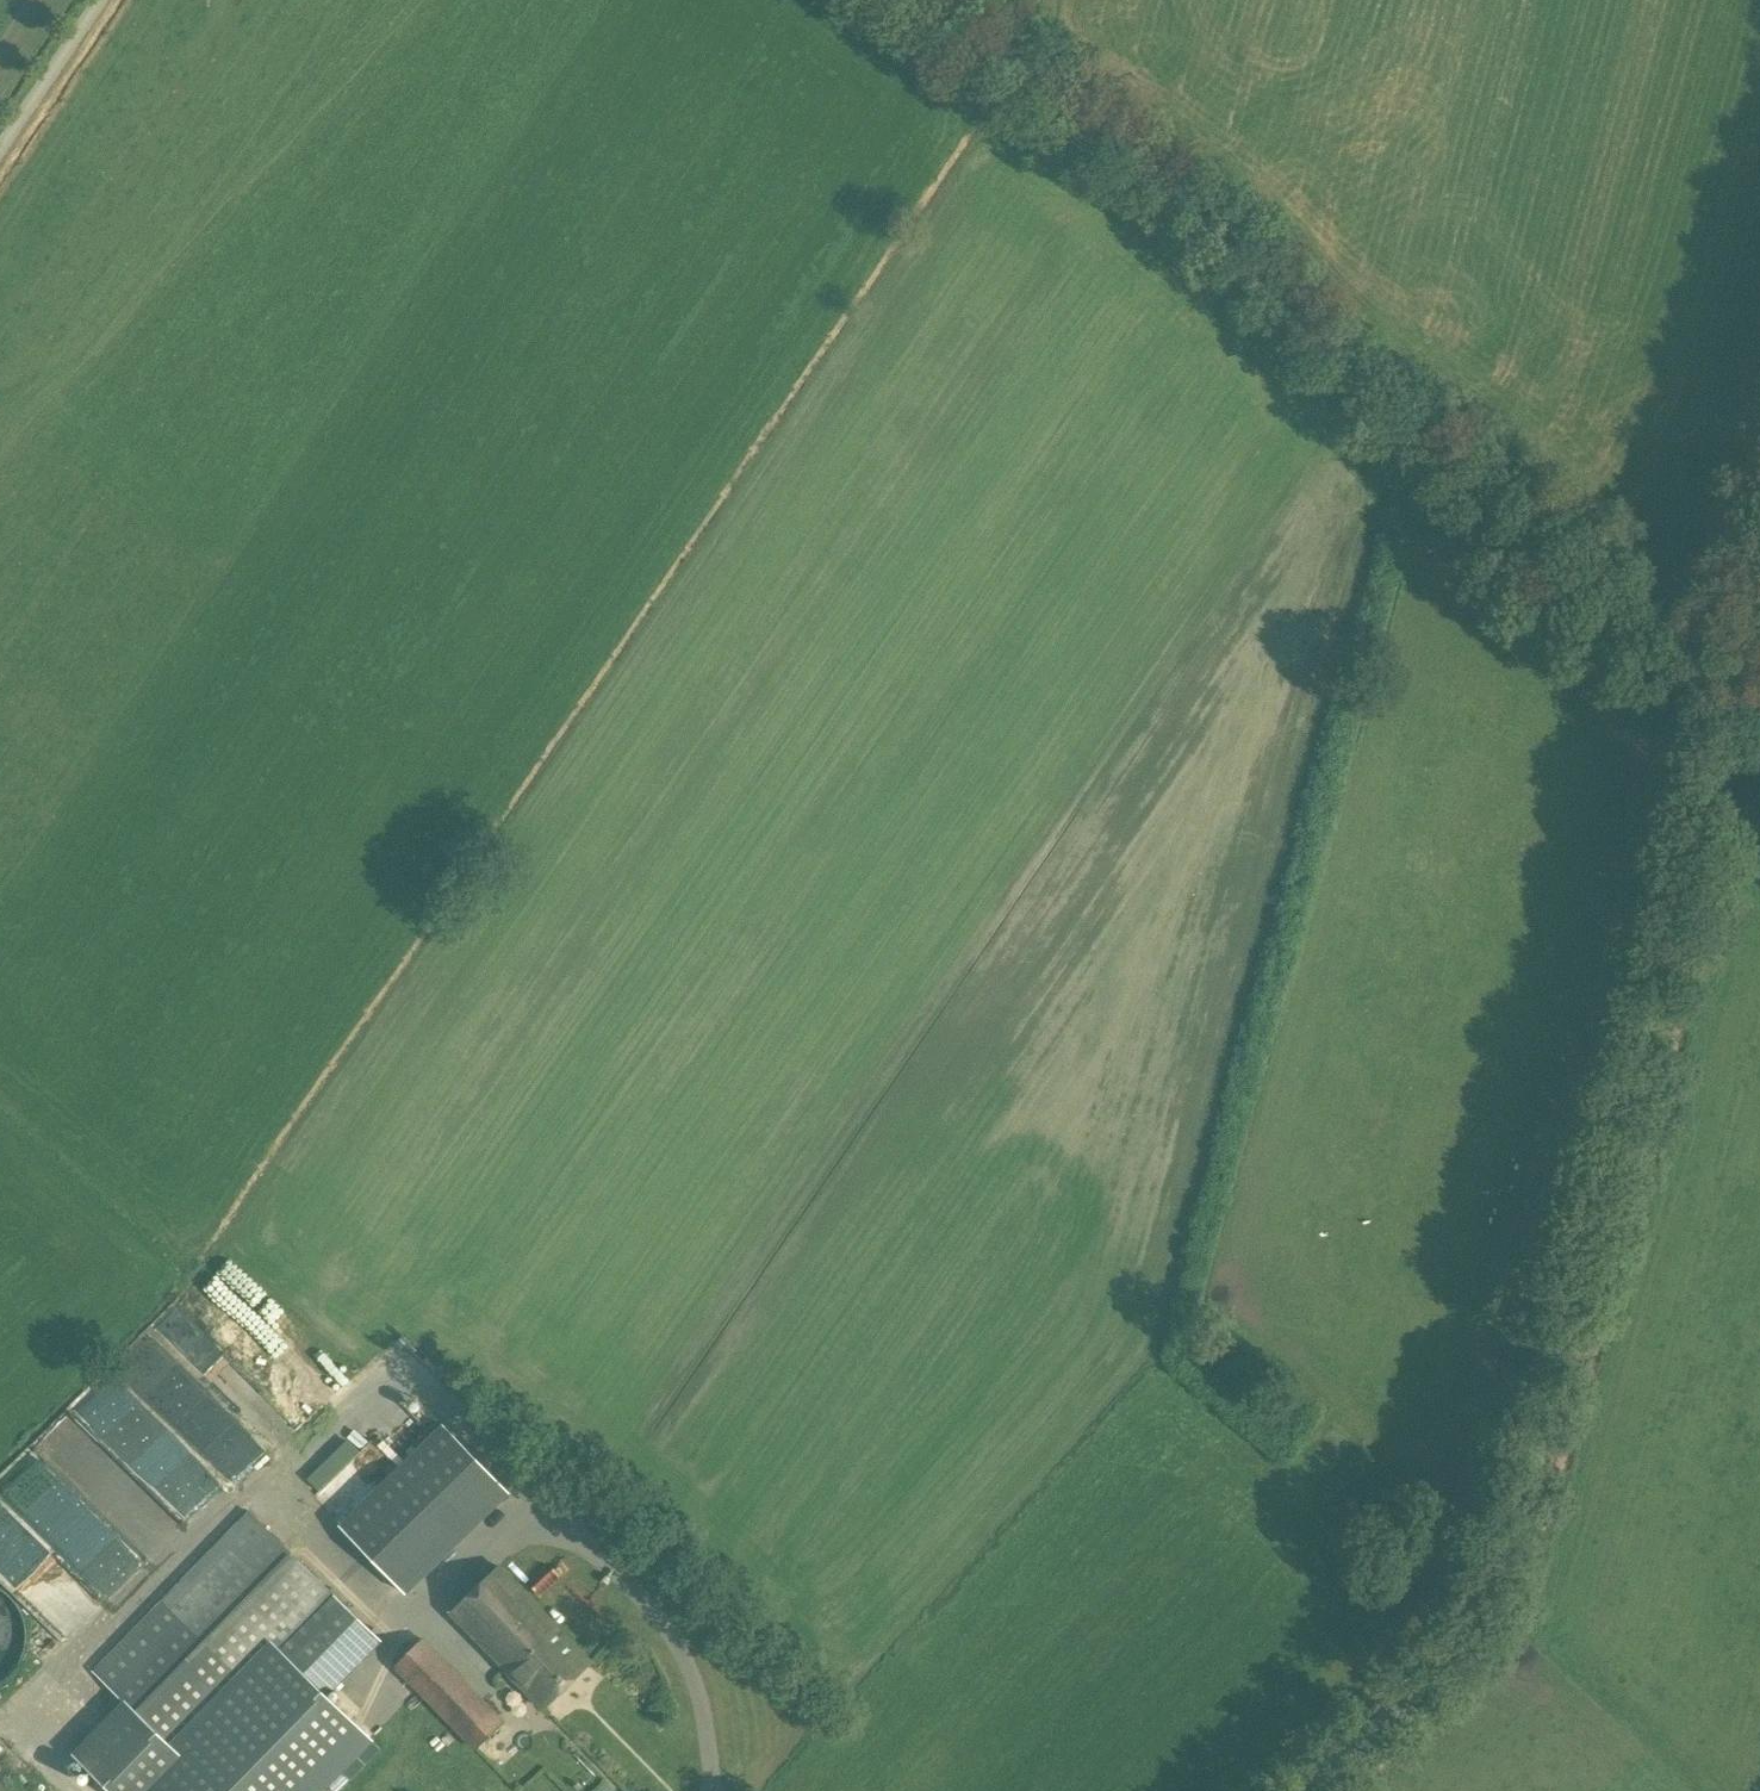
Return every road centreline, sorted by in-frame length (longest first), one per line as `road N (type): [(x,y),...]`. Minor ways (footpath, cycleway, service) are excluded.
road 1 (unclassified): [(1311,1790),(1419,1679),(1479,1586),(1759,593)]
road 2 (track): [(1759,751),(1347,373),(1226,238),(915,0)]

